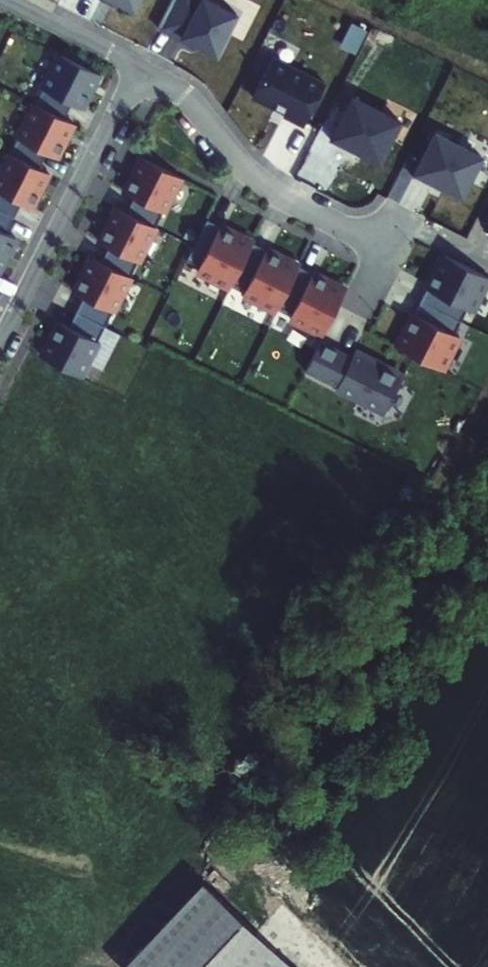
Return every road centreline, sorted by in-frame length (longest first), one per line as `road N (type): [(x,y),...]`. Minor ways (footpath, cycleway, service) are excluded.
road 1 (residential): [(138,65),(172,87),(266,188),(387,246)]
road 2 (residential): [(0,341),(138,65)]
road 3 (residential): [(6,0),(138,65)]

